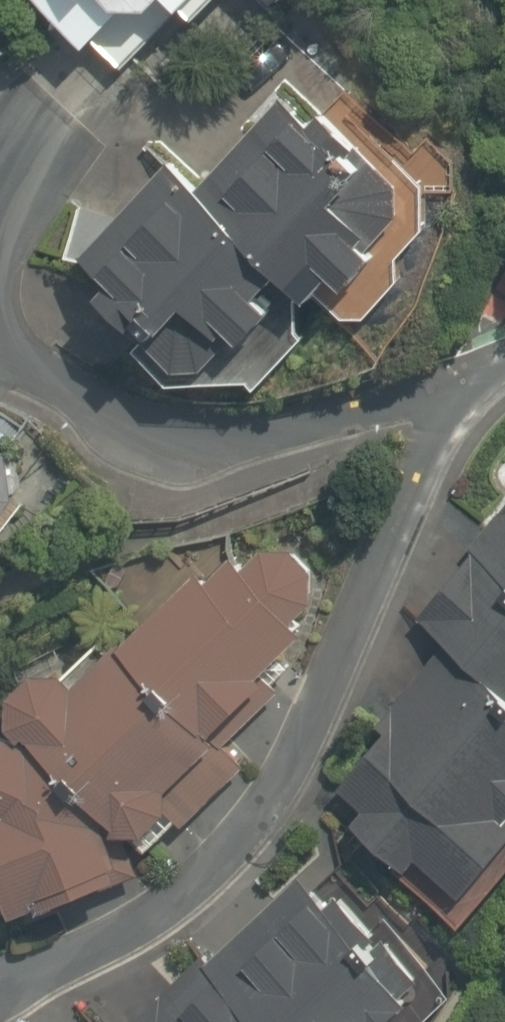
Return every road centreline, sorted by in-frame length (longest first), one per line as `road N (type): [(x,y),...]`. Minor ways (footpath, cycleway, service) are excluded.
road 1 (residential): [(493,373),(416,479),(274,792),(183,889),(0,992)]
road 2 (residential): [(493,373),(370,418),(227,444),(165,443),(99,408),(0,339)]

